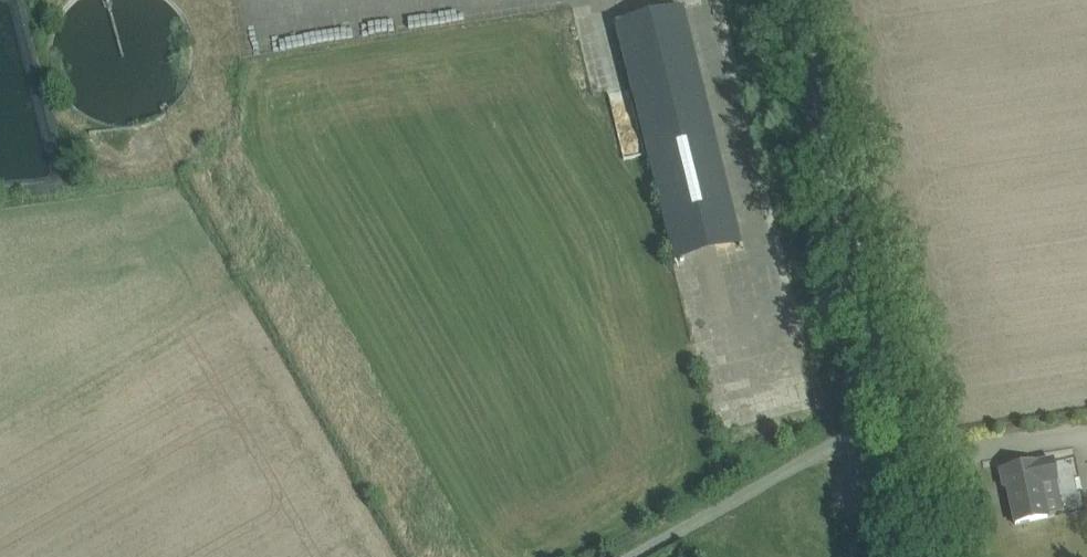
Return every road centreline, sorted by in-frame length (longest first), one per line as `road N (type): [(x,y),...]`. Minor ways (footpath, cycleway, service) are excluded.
road 1 (unclassified): [(883,425),(787,0)]
road 2 (unclassified): [(640,556),(883,425)]
road 3 (unclassified): [(918,556),(883,425)]

